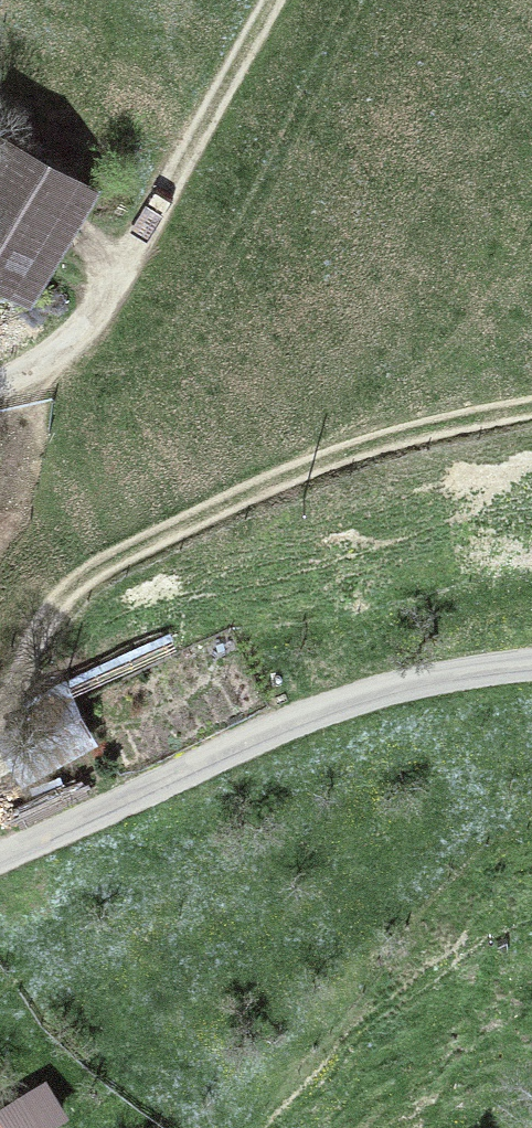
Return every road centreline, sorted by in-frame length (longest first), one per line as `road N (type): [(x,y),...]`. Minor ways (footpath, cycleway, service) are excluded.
road 1 (track): [(0,750),(40,628),(99,565),(352,449),(531,408)]
road 2 (unclassified): [(0,858),(363,696),(531,664)]
road 3 (track): [(273,0),(94,315),(64,344),(0,379)]

